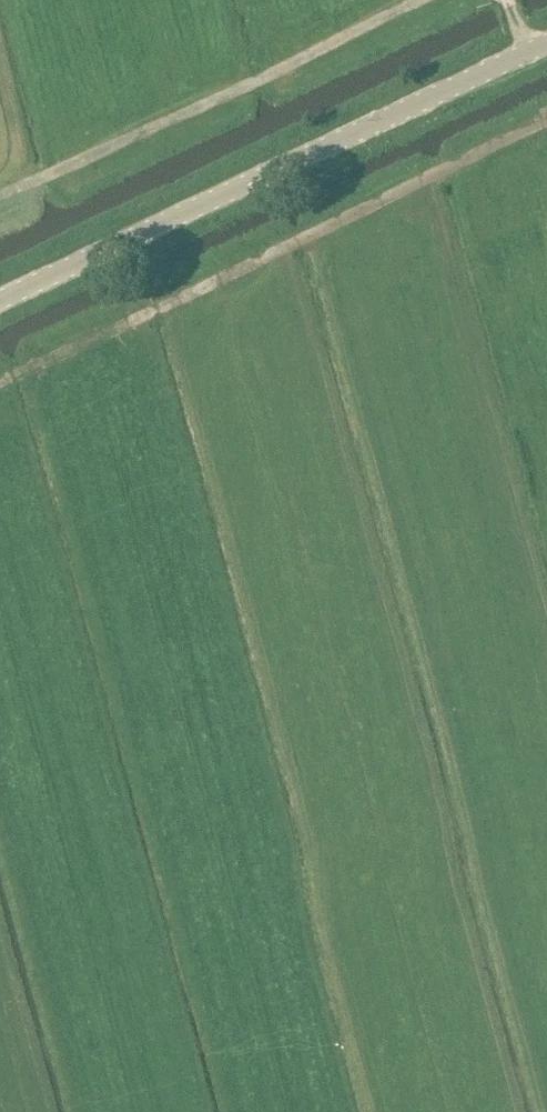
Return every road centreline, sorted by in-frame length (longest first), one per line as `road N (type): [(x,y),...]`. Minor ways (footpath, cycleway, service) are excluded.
road 1 (unclassified): [(0,304),(546,49)]
road 2 (track): [(546,127),(0,374)]
road 3 (track): [(0,196),(419,0)]

